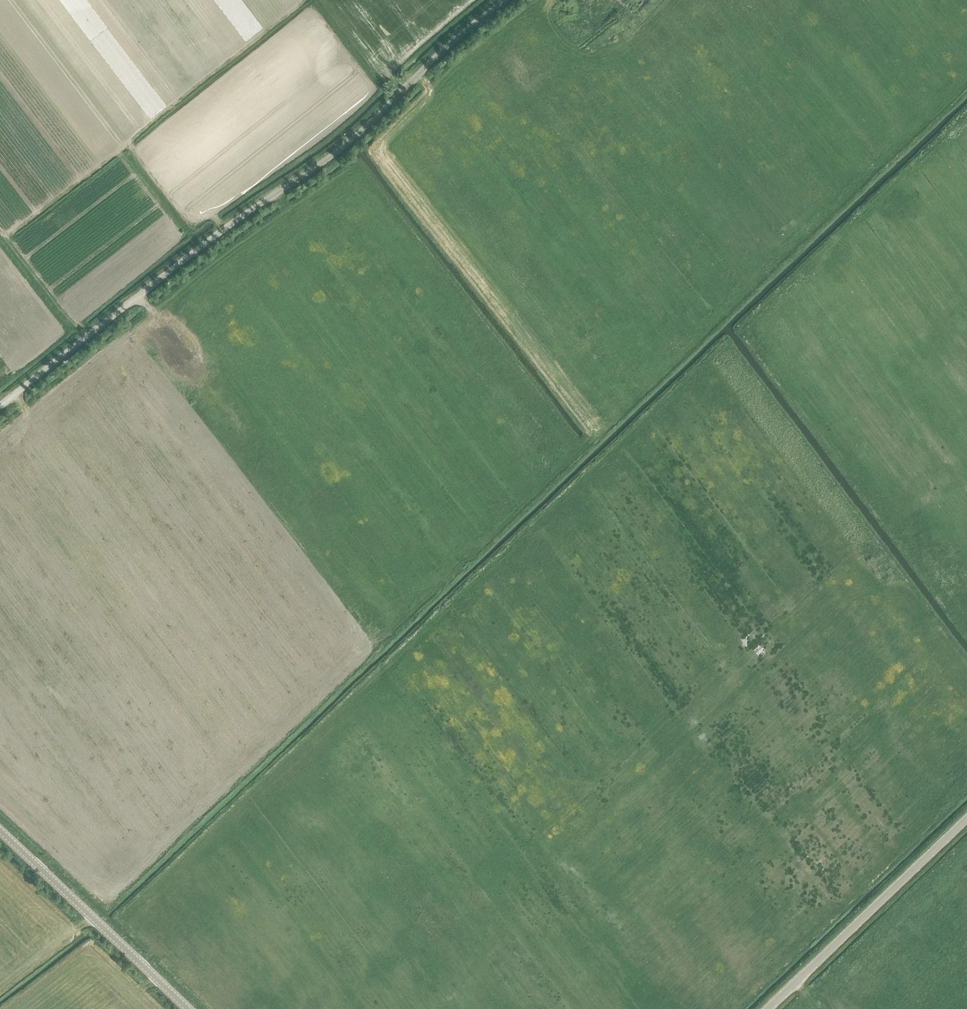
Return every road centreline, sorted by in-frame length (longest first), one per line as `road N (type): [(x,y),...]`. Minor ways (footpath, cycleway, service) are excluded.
road 1 (unclassified): [(0,406),(201,247),(328,159),(504,0)]
road 2 (unclassified): [(767,1008),(966,818)]
road 3 (tertiary): [(188,1008),(0,830)]

